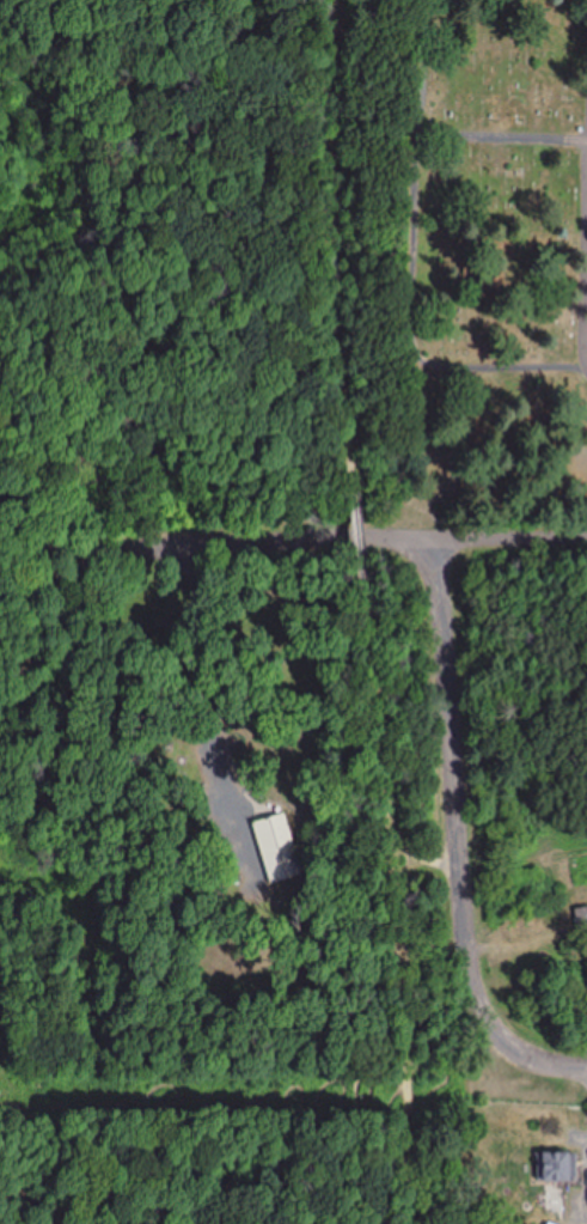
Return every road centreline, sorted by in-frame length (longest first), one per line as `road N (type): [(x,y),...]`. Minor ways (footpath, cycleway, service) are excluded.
road 1 (residential): [(586,1071),(512,1046),(491,1025),(473,984),(435,540),(312,536),(0,555)]

